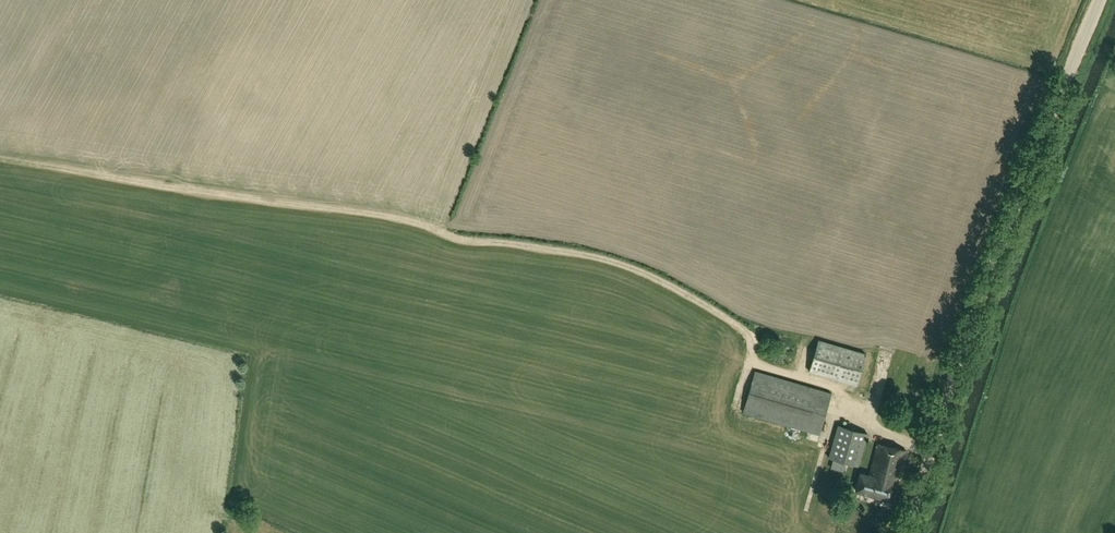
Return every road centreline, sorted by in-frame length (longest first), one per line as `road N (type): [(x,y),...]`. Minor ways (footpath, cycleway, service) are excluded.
road 1 (tertiary): [(906,532),(1015,207),(1099,0)]

